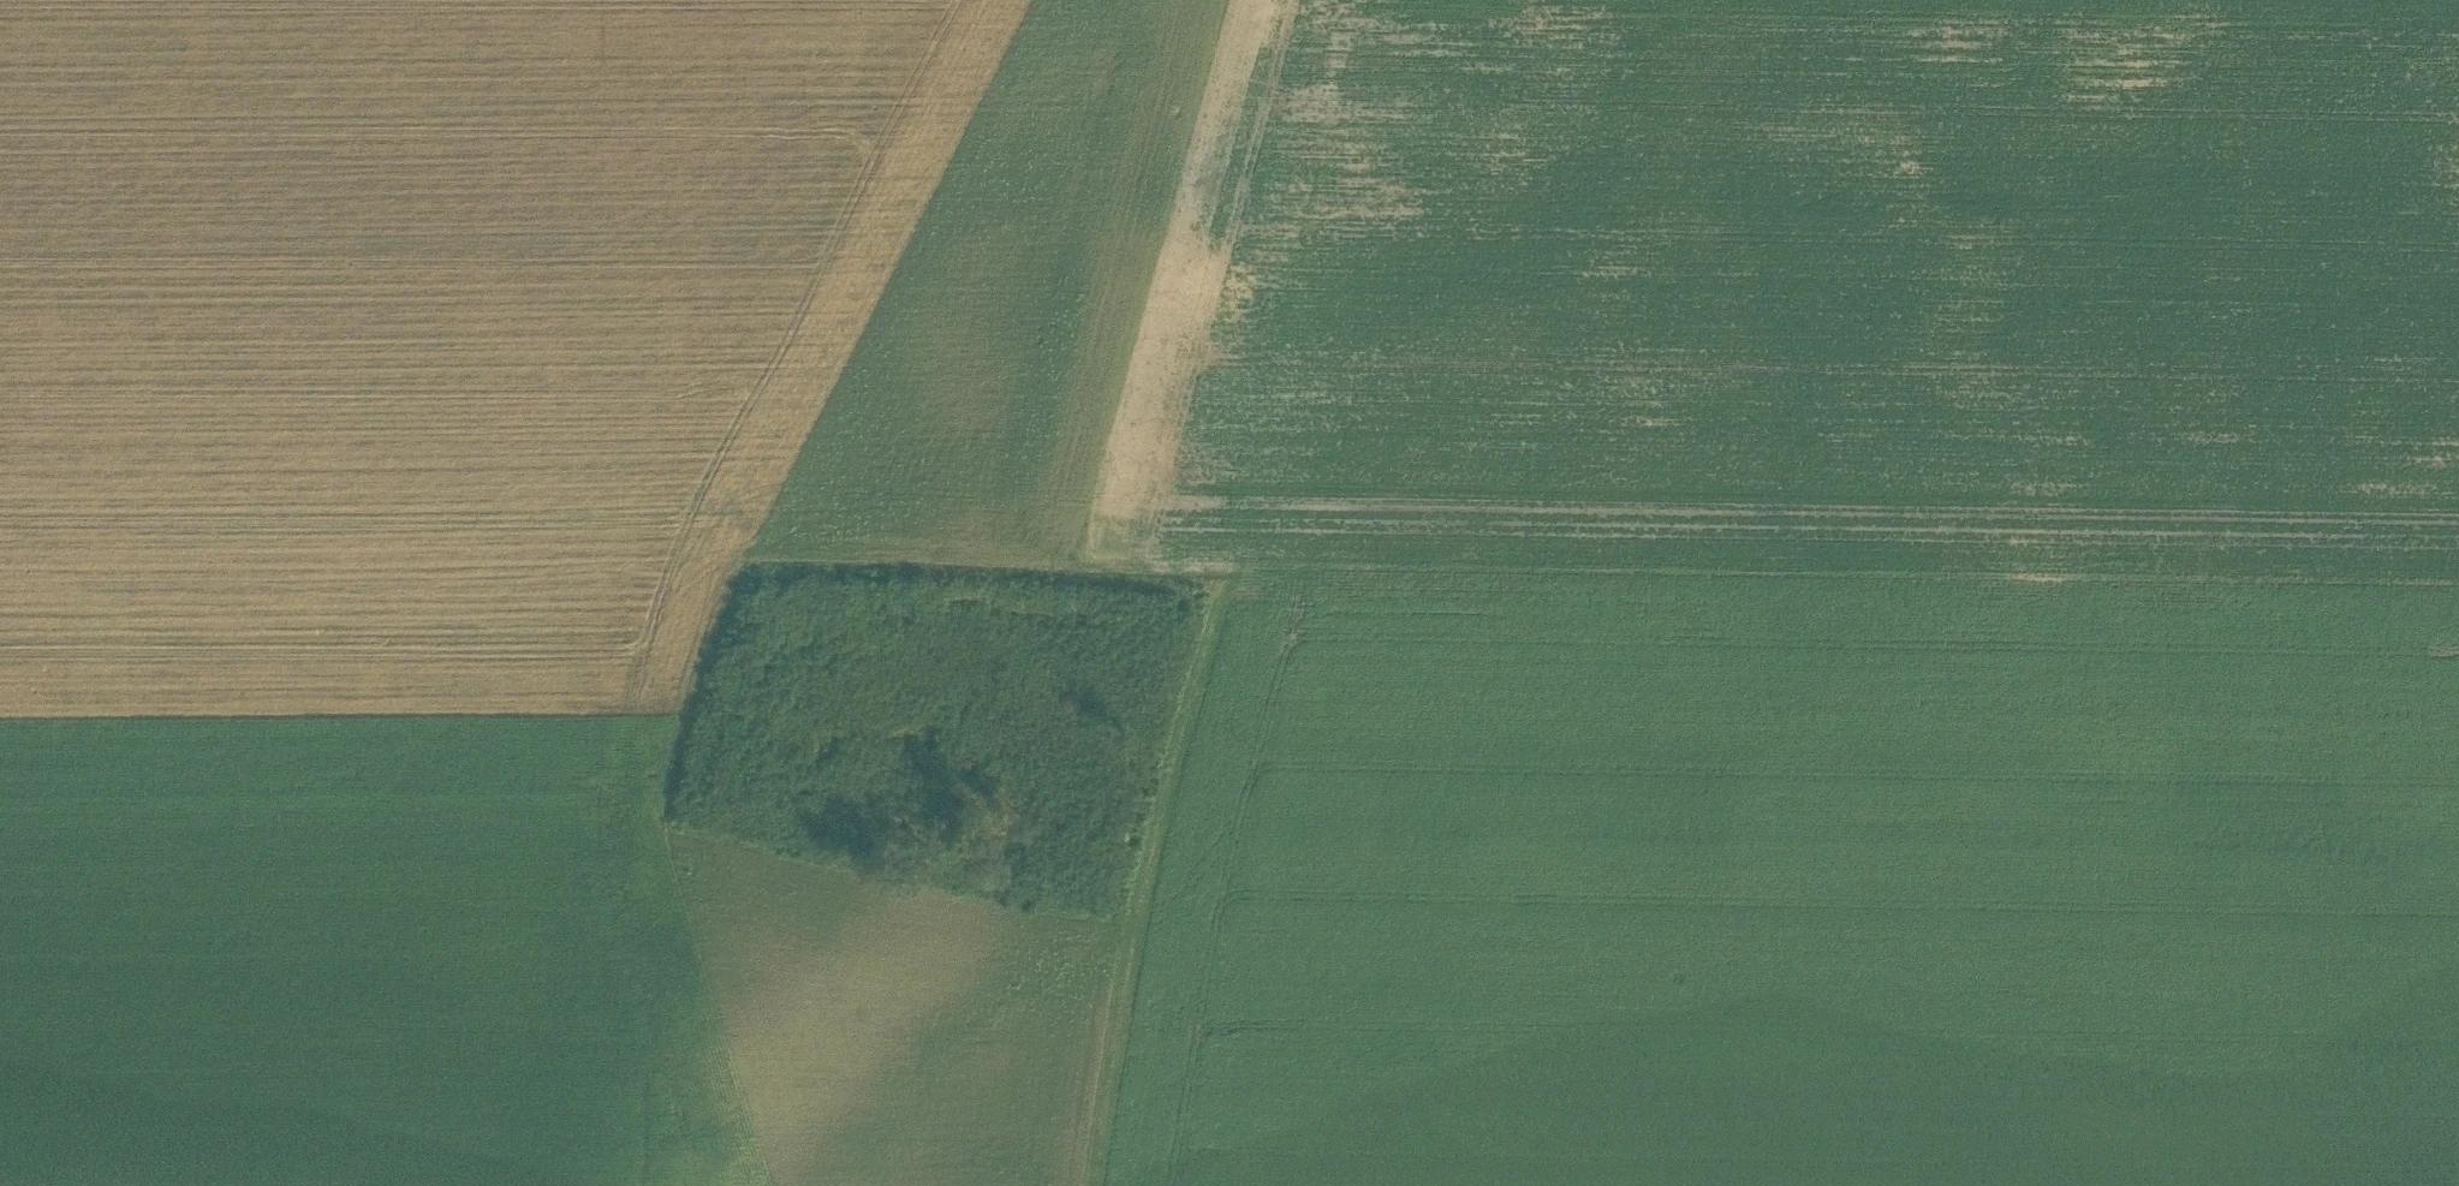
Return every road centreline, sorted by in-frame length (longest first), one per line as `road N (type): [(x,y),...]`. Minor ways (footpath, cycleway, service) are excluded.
road 1 (track): [(1223,594),(1134,930),(1094,1185)]

